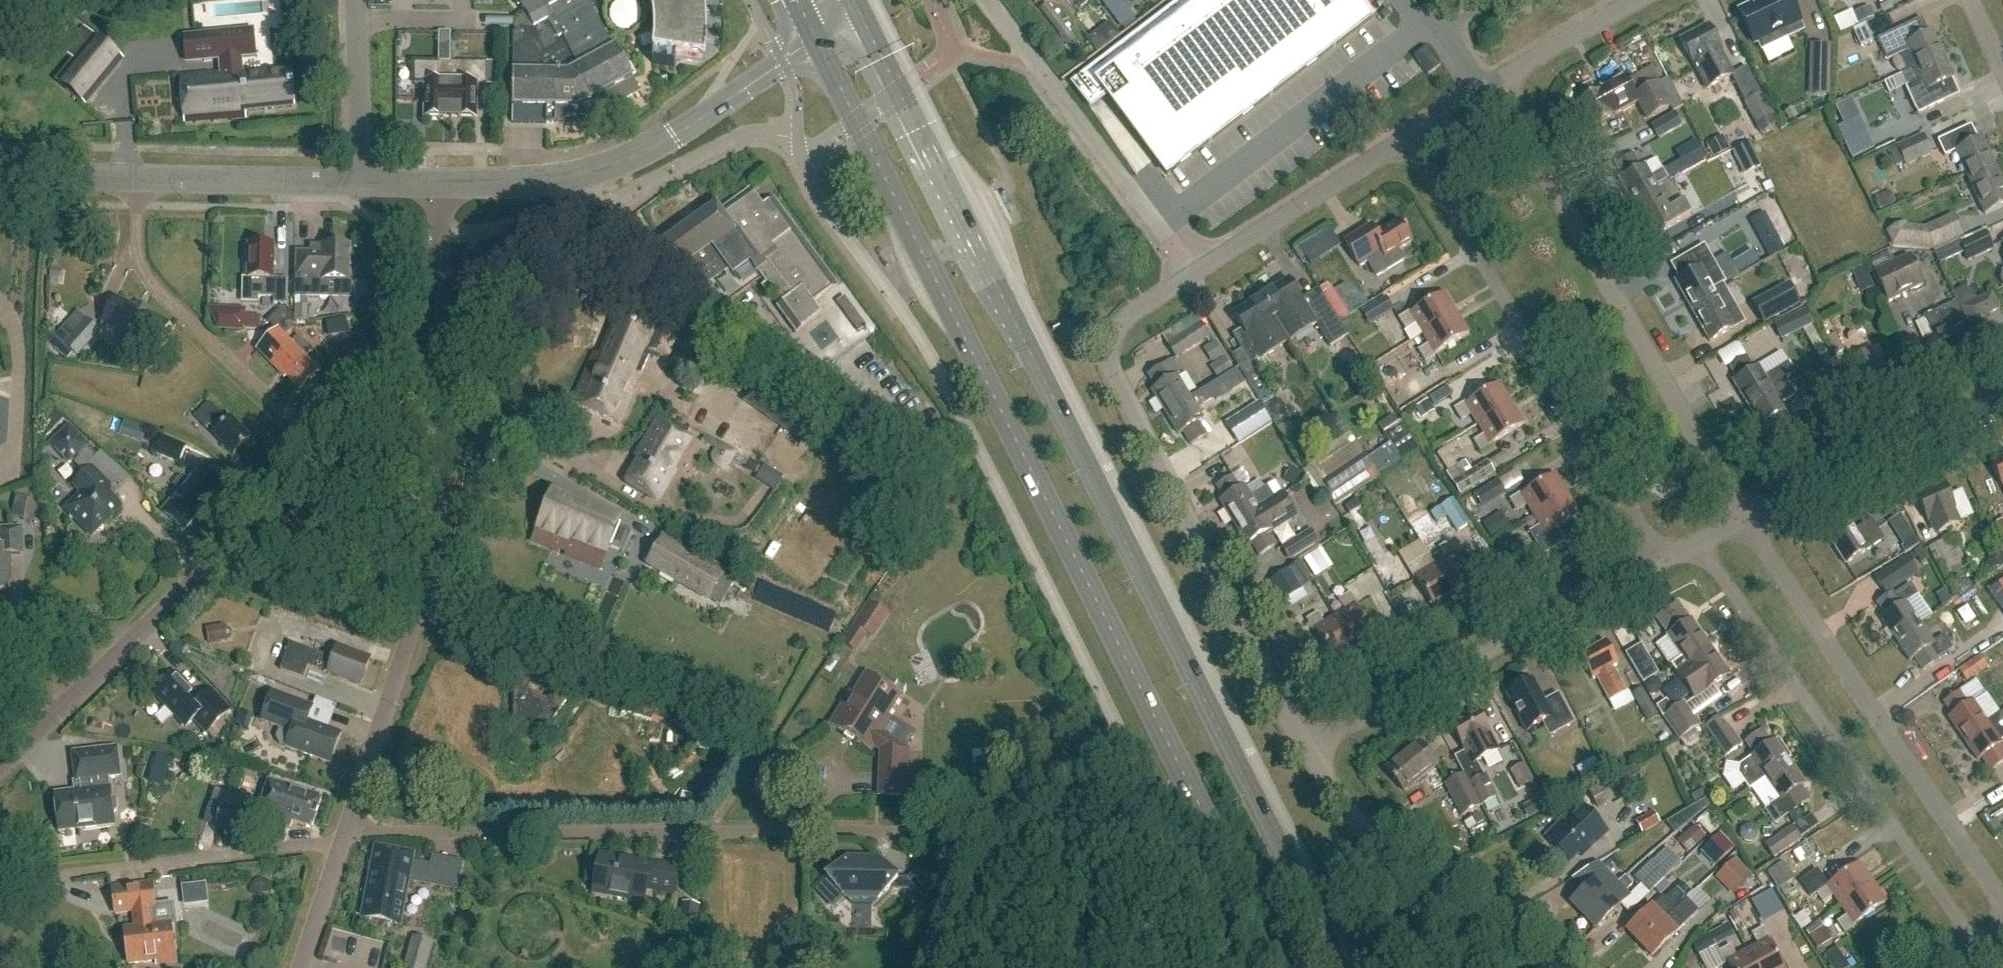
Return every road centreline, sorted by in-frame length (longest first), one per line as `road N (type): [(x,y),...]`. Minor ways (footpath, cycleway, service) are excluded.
road 1 (secondary): [(1340,967),(878,45)]
road 2 (secondary): [(829,68),(1277,967)]
road 3 (residential): [(349,826),(945,834),(1159,806)]
road 4 (residential): [(1744,518),(1498,81)]
road 5 (residential): [(349,826),(402,661),(443,478),(447,384),(429,343)]
road 6 (residential): [(1661,557),(1405,137)]
road 7 (residential): [(1976,945),(1699,541)]
road 8 (residential): [(2002,902),(1744,518)]
road 9 (residential): [(1115,335),(1119,380),(1304,749)]
road 10 (residential): [(1304,749),(1661,557)]
road 11 (residential): [(326,448),(151,280),(136,238),(135,179)]
road 12 (residential): [(0,881),(322,843),(341,848)]
road 13 (unclassified): [(1191,273),(992,0)]
road 14 (residential): [(1304,749),(1386,861),(1431,899),(1543,967)]
road 15 (residential): [(1744,518),(2002,393)]
road 16 (unclassified): [(131,637),(326,448)]
road 17 (tertiary): [(697,119),(639,153),(561,182),(442,185)]
road 18 (residential): [(1191,273),(1405,137)]
road 19 (tertiary): [(135,179),(327,184)]
road 20 (residential): [(361,186),(355,0)]
road 21 (unclassified): [(0,766),(131,637)]
road 22 (residential): [(1498,81),(1636,0)]
road 23 (unclassified): [(429,343),(439,292),(442,185)]
road 24 (unclassified): [(326,448),(429,343)]
road 25 (tertiary): [(697,119),(816,42)]
road 26 (tertiary): [(0,175),(135,179)]
road 27 (residential): [(131,637),(0,641)]
road 28 (residential): [(1484,89),(1445,27),(1490,0)]
road 29 (residential): [(301,967),(341,848)]

